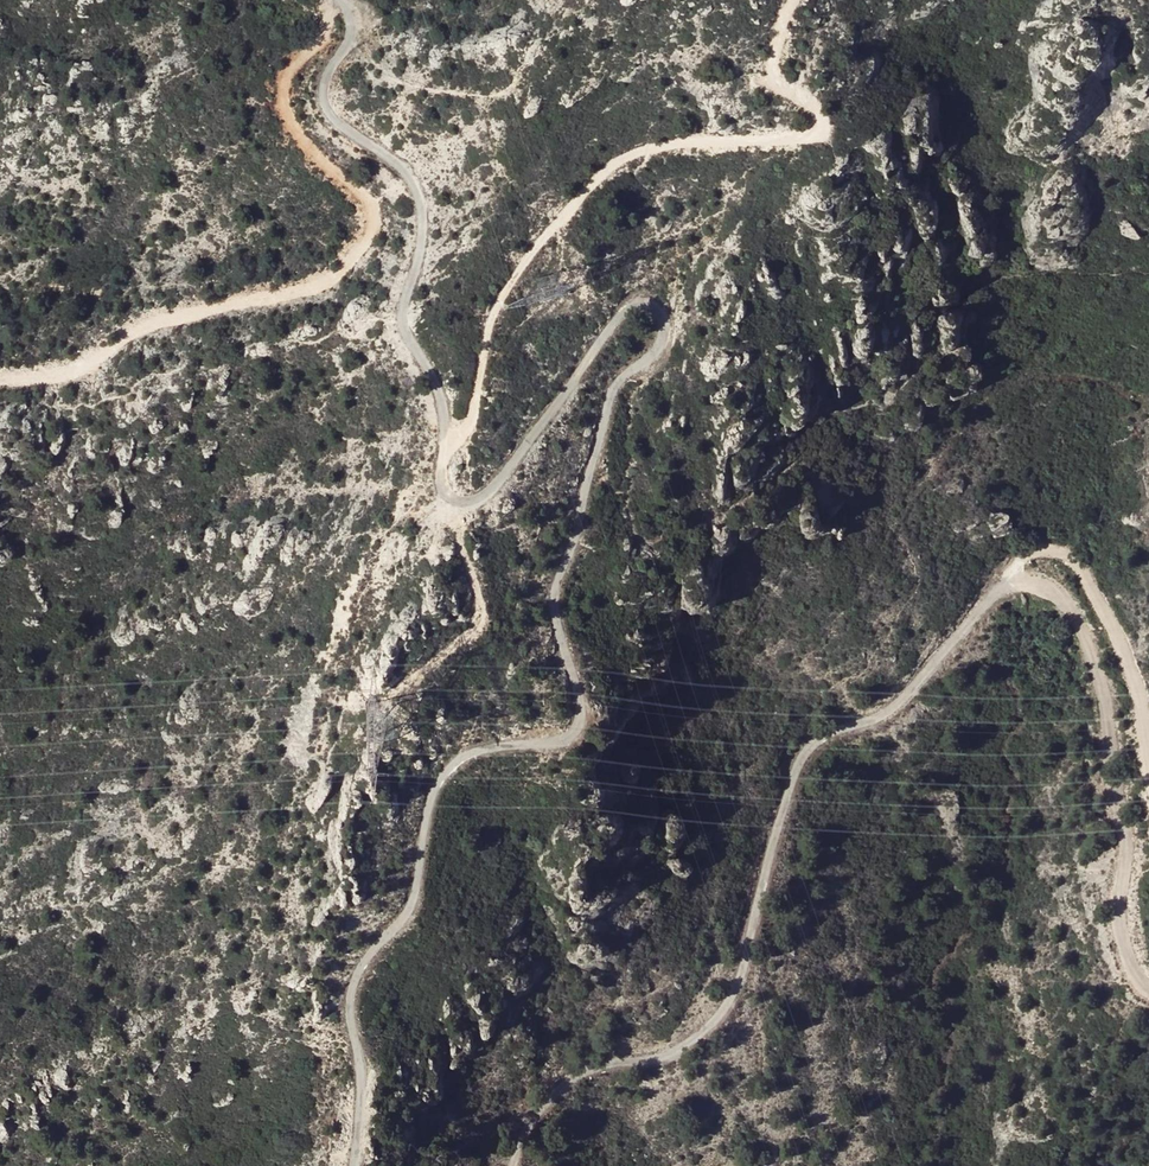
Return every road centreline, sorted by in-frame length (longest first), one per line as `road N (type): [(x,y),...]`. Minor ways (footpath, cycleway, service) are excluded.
road 1 (track): [(351,1165),(361,1073),(350,998),(355,982),(412,904),(428,808),(443,775),(472,754),(557,741),(578,722),(578,691),(554,613),(557,589),(609,394),(662,333),(654,304),(627,305),(499,486),(484,498),(451,499),(441,485),(439,396),(403,331),(421,198),(388,156),(326,108),(327,76),(352,30),(339,0)]
road 2 (track): [(1148,987),(1123,937),(1126,834),(1086,641),(1051,591),(1009,585),(893,708),(832,733),(802,757),(740,978),(720,1015),(677,1055),(576,1080),(532,1123),(514,1165)]
road 3 (track): [(335,0),(325,33),(281,90),(294,129),(375,209),(369,237),(350,262),(315,287),(146,326),(76,375),(0,382)]
road 4 (track): [(441,461),(474,419),(489,319),(575,203),(652,159),(755,133),(807,129),(785,83),(783,30),(800,0)]
road 5 (track): [(463,501),(481,633),(400,692)]

